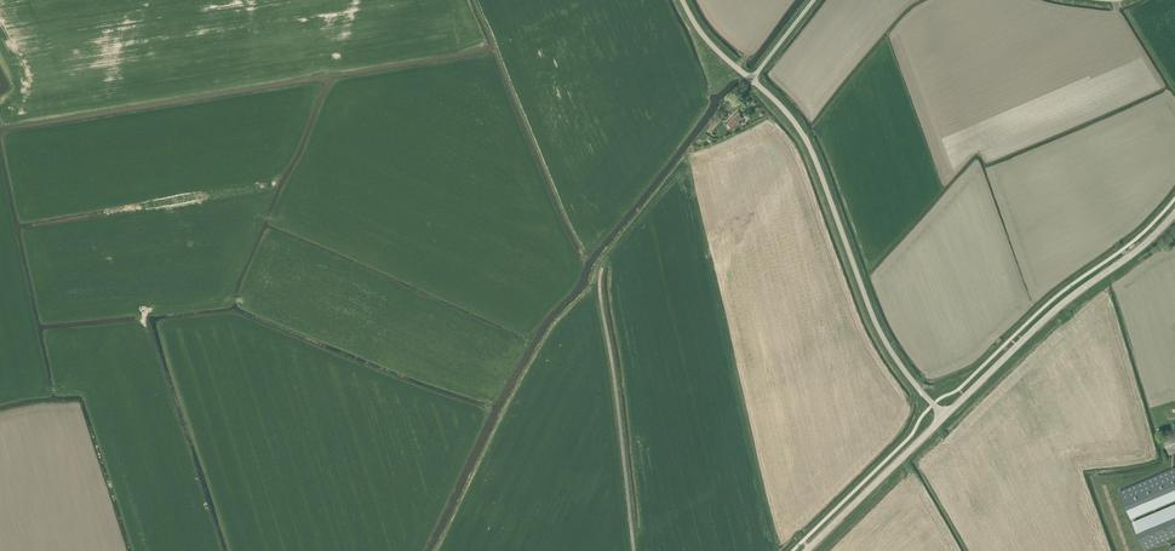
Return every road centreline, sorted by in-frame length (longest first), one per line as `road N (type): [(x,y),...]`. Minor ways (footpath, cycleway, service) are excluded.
road 1 (unclassified): [(944,417),(879,331),(807,144),(752,80)]
road 2 (tertiary): [(944,417),(1058,308),(1174,214)]
road 3 (track): [(634,550),(599,261)]
road 4 (tertiary): [(806,550),(944,417)]

